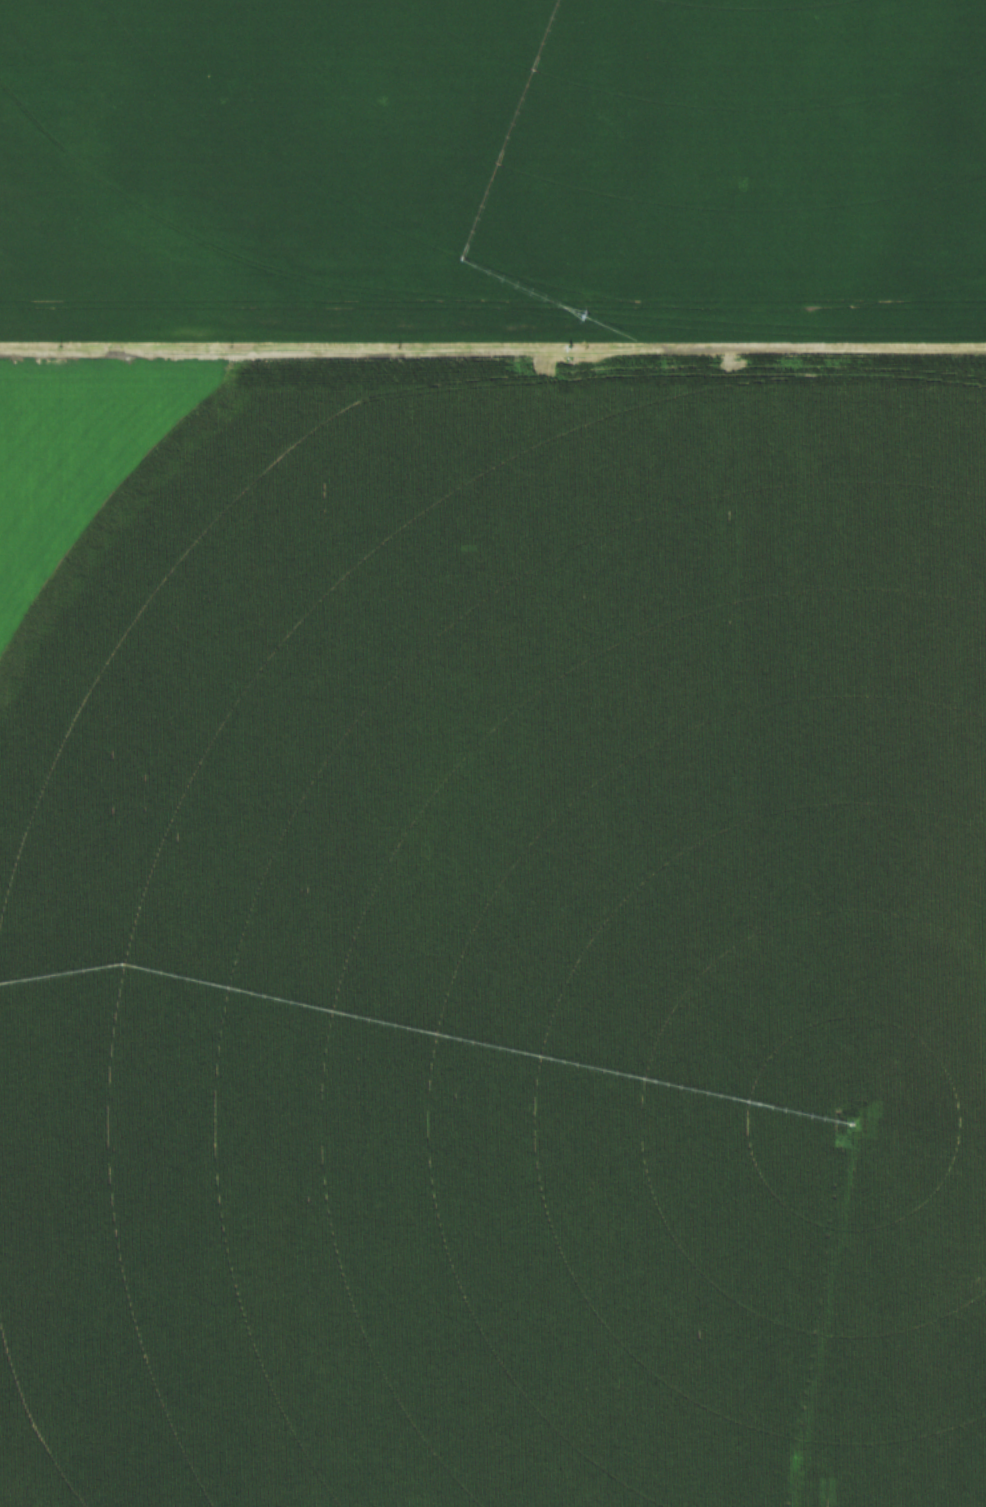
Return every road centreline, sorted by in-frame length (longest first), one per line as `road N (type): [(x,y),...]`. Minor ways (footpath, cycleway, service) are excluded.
road 1 (track): [(0,353),(985,352)]

